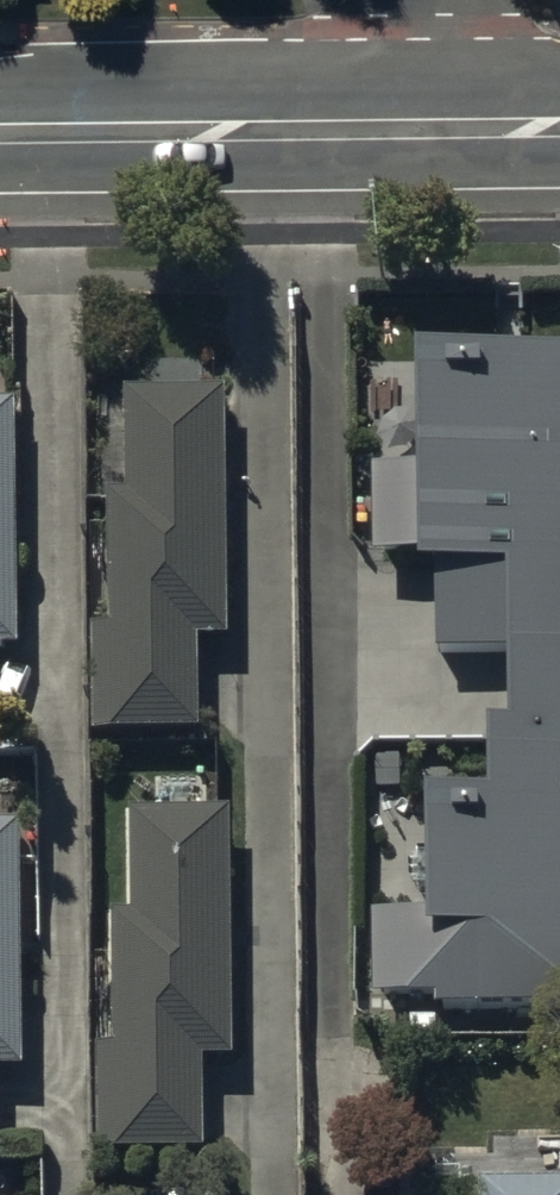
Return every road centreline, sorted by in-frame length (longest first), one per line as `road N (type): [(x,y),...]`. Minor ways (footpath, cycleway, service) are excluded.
road 1 (tertiary): [(428,129),(0,135)]
road 2 (tertiary): [(559,127),(428,129)]
road 3 (residential): [(428,129),(426,0)]

